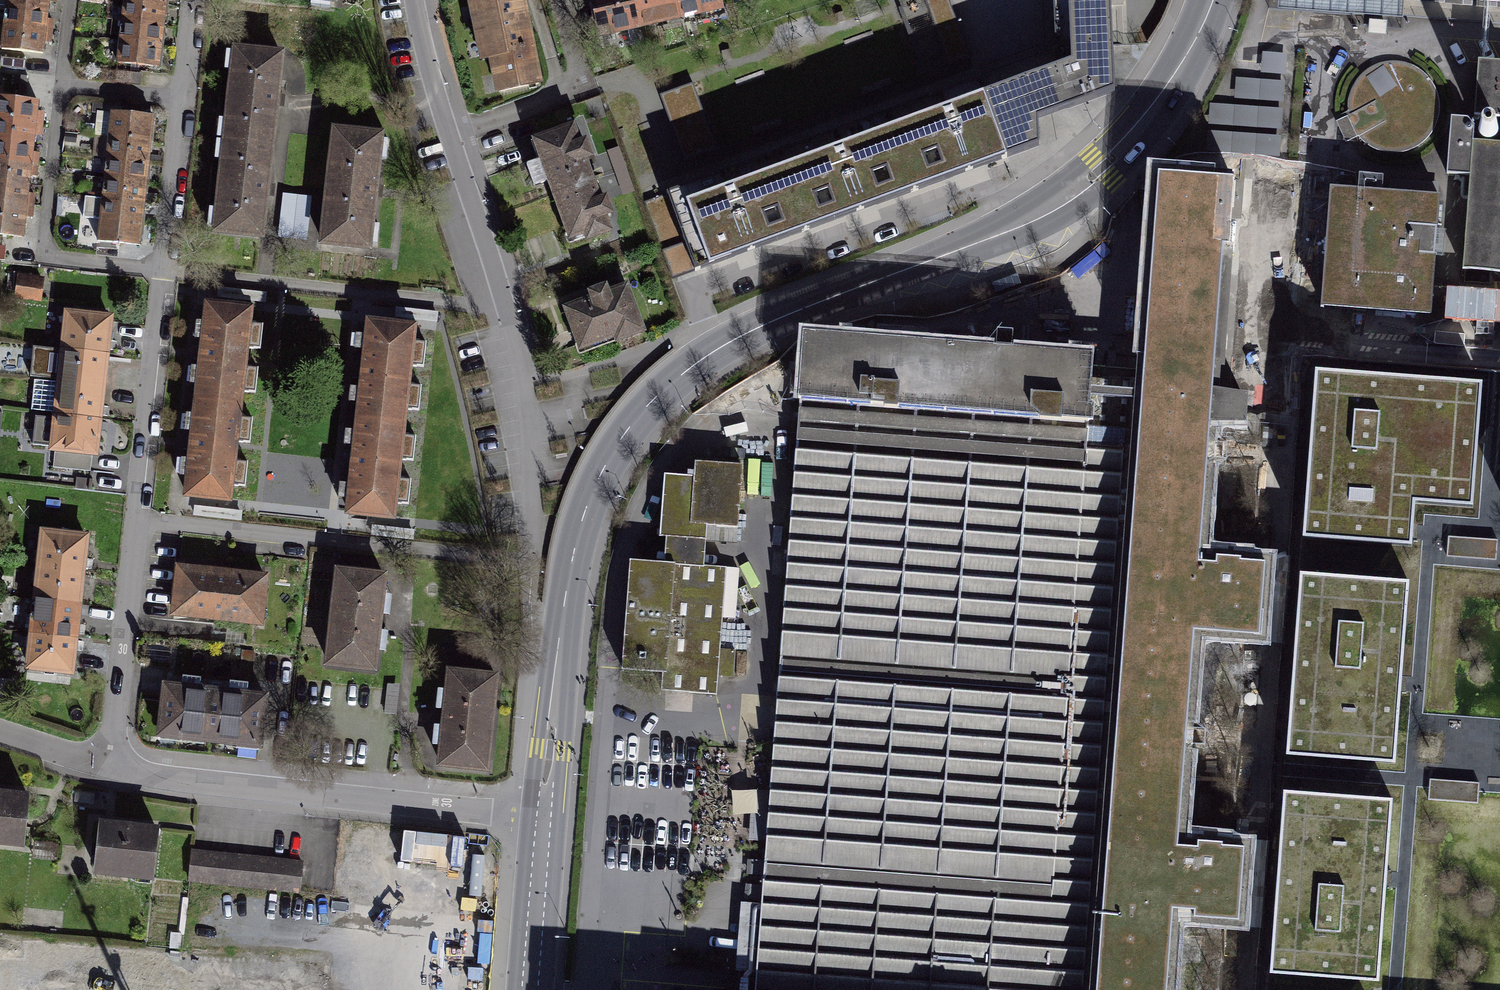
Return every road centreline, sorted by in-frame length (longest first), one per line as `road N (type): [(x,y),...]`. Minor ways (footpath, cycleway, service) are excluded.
road 1 (primary): [(597,476),(669,383),(710,353),(802,309),(1025,226),(1073,196),(1154,110),(1213,0)]
road 2 (residential): [(1246,989),(1294,358)]
road 3 (residential): [(109,770),(162,270)]
road 4 (residential): [(544,818),(109,770)]
road 5 (residential): [(450,134),(527,371),(533,512)]
road 6 (primary): [(597,476),(576,540),(561,632),(544,818)]
road 7 (residential): [(64,83),(45,242),(52,256),(162,270)]
road 8 (residential): [(563,0),(590,91),(450,134)]
road 9 (residential): [(1499,364),(1295,346),(1294,358)]
road 10 (residential): [(162,270),(182,96)]
road 11 (primary): [(544,818),(530,989)]
road 12 (residential): [(415,0),(450,134)]

